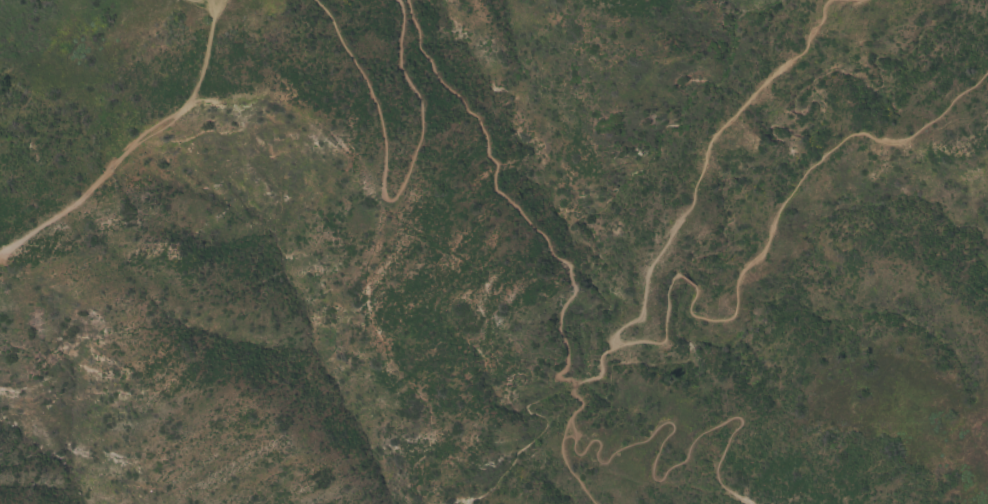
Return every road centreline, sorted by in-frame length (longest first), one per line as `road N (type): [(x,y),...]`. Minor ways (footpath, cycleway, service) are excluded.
road 1 (track): [(208,0),(208,72),(186,115),(146,137),(72,207),(0,254)]

